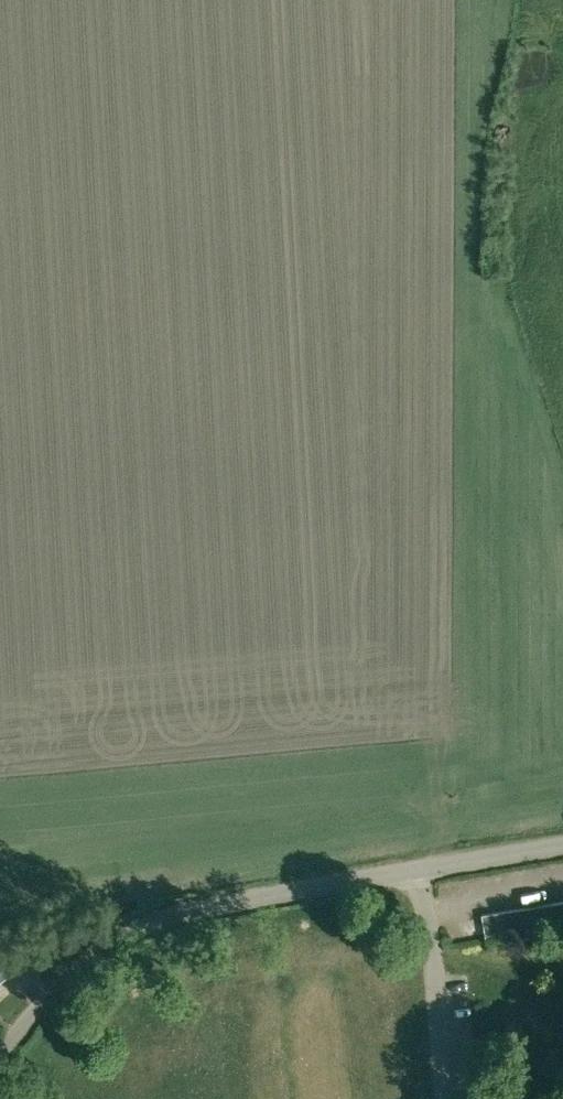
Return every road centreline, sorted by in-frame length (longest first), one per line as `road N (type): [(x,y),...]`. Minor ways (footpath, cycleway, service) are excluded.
road 1 (unclassified): [(0,1051),(64,975),(134,928),(198,908),(562,844)]

